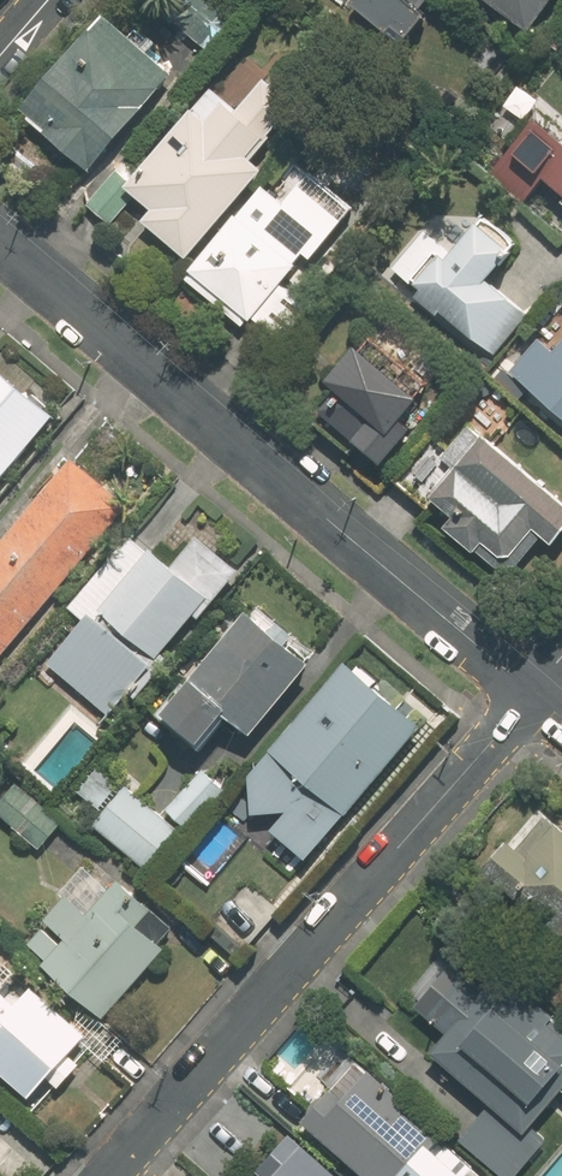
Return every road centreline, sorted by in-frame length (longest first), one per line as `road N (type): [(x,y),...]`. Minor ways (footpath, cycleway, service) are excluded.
road 1 (residential): [(531,696),(0,241)]
road 2 (residential): [(106,1175),(531,696)]

